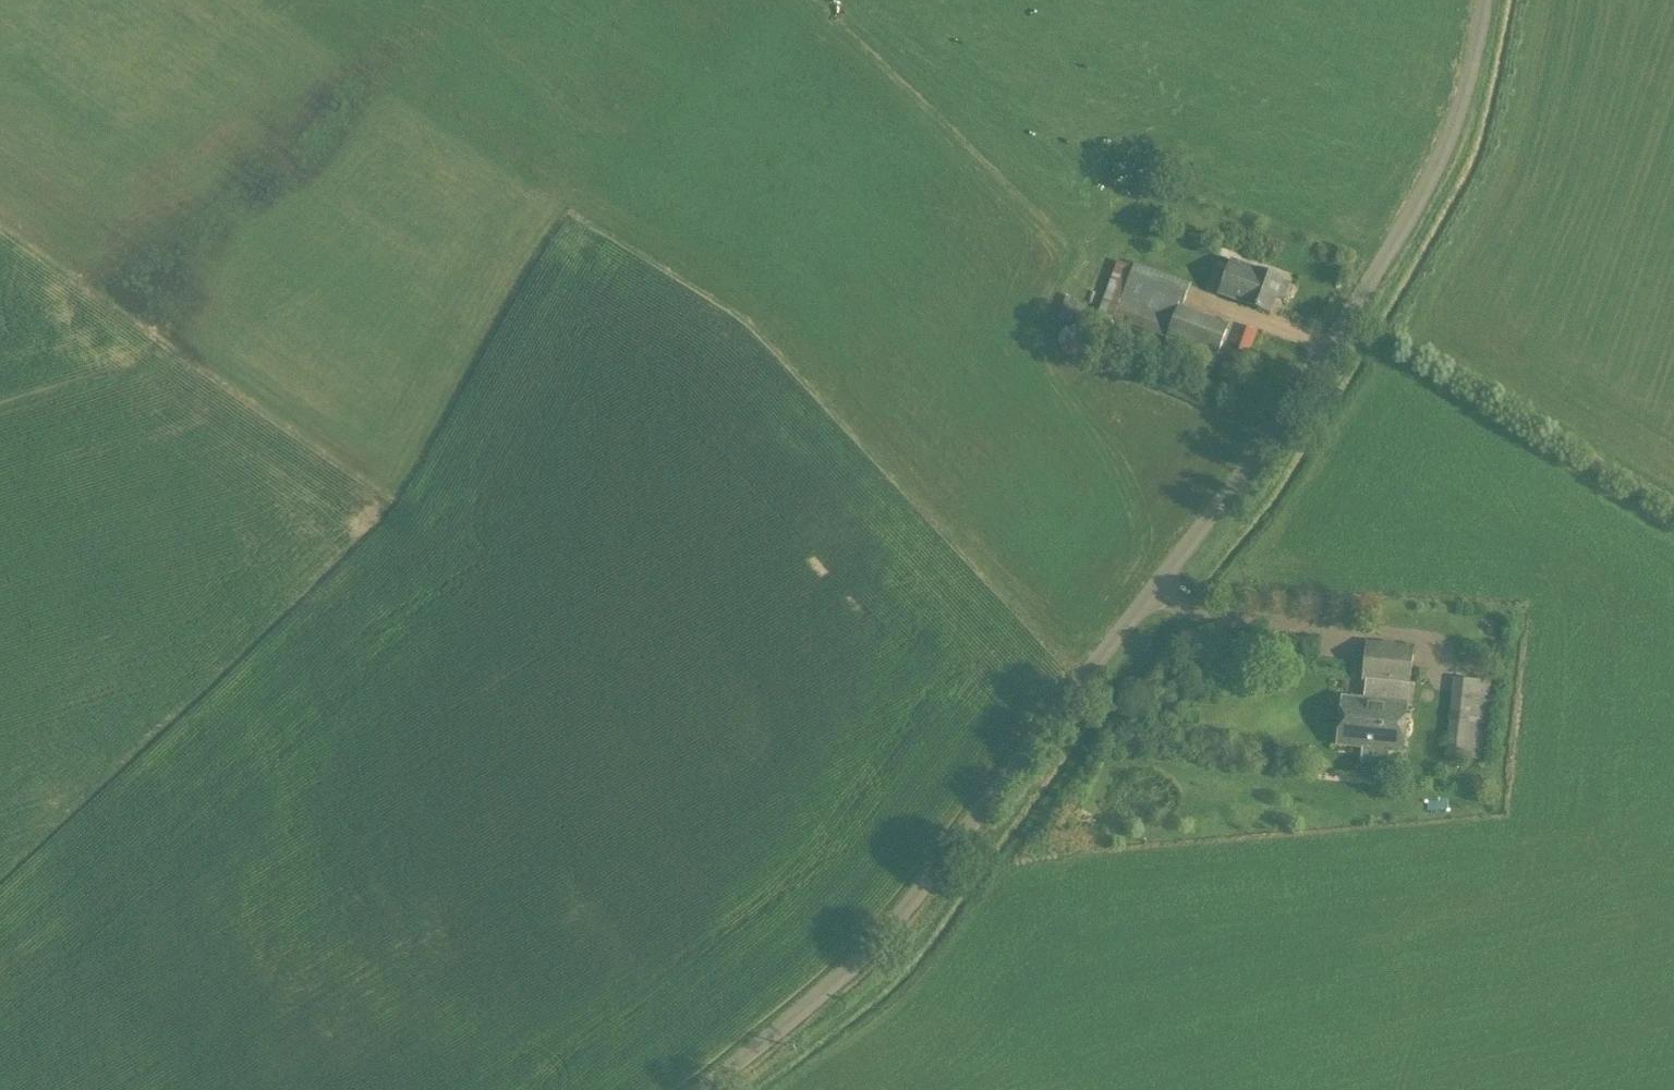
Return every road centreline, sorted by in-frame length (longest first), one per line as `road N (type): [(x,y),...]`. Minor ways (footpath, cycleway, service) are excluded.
road 1 (unclassified): [(730,1089),(819,1025),(949,888),(1247,500),(1399,270),(1426,216),(1489,31),(1492,0)]

